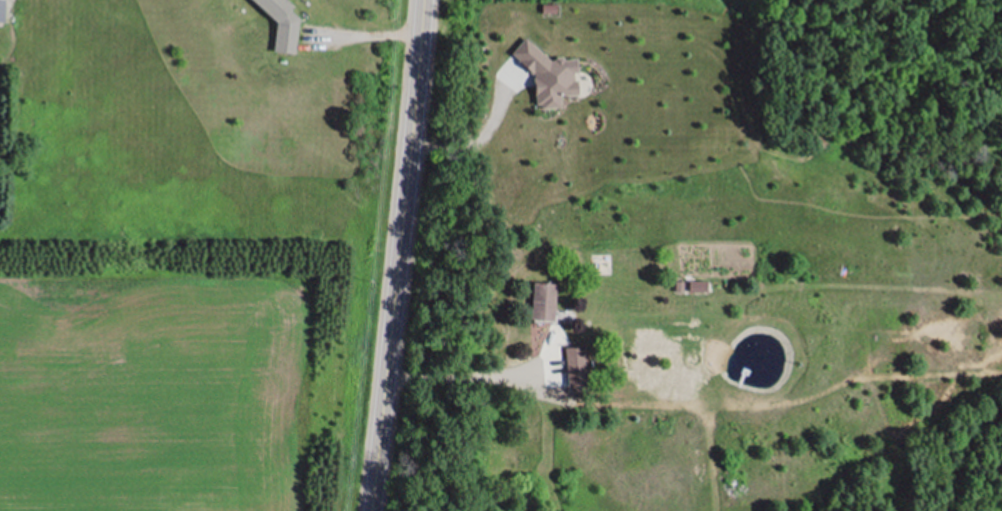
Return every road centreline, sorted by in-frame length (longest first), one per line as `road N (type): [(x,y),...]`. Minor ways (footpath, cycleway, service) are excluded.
road 1 (primary): [(374,510),(429,0)]

